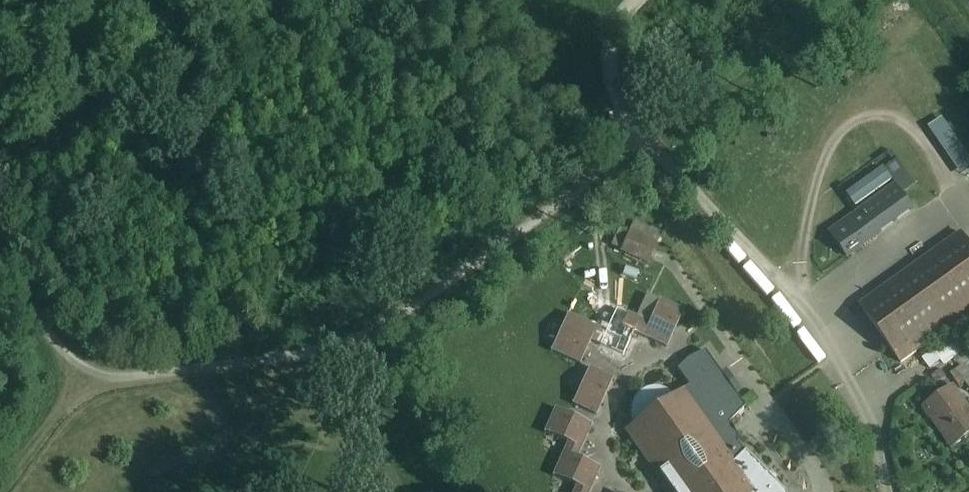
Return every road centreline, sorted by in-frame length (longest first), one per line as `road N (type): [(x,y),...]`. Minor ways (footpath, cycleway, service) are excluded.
road 1 (track): [(0,265),(57,352),(87,372),(123,379),(319,351),(410,310),(645,134)]
road 2 (track): [(892,491),(879,424),(791,288),(624,113),(609,71),(617,32),(659,0)]
road 3 (track): [(87,372),(0,491)]

